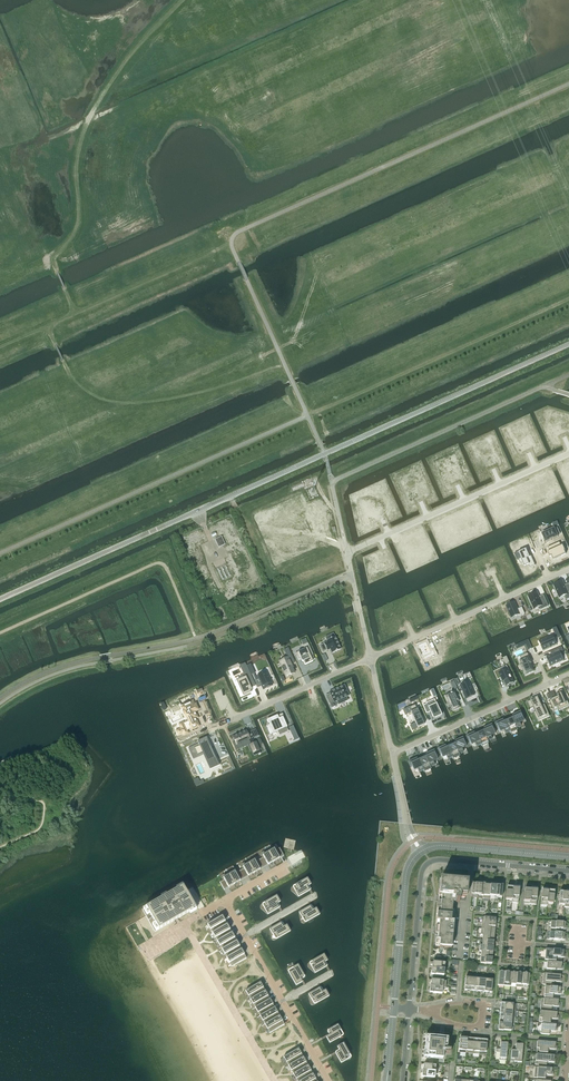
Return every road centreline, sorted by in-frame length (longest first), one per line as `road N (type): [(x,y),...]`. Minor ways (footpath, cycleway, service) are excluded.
road 1 (tertiary): [(0,599),(568,344)]
road 2 (residential): [(408,1009),(426,865),(440,860),(568,871)]
road 3 (track): [(568,298),(307,416)]
road 4 (residential): [(347,553),(568,454)]
road 5 (residential): [(568,569),(371,658)]
road 6 (residential): [(329,1080),(225,901)]
road 7 (residential): [(371,658),(215,728)]
road 8 (residential): [(548,684),(392,753)]
road 9 (tertiary): [(422,851),(406,873),(394,1008)]
road 10 (tertiary): [(568,857),(422,851)]

